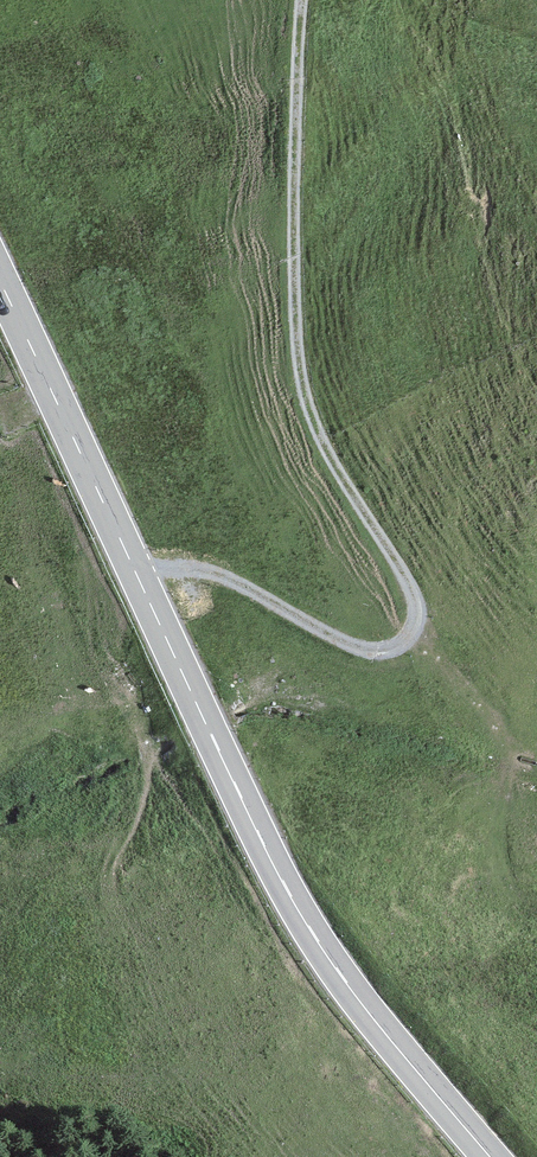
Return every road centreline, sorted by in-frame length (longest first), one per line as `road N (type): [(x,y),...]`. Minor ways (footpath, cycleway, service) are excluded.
road 1 (secondary): [(0,281),(278,873),(368,1011),(491,1156)]
road 2 (track): [(137,575),(158,567),(210,572),(354,649),(410,643),(423,625),(422,601),(406,568),(334,466),(298,344),(308,0)]

